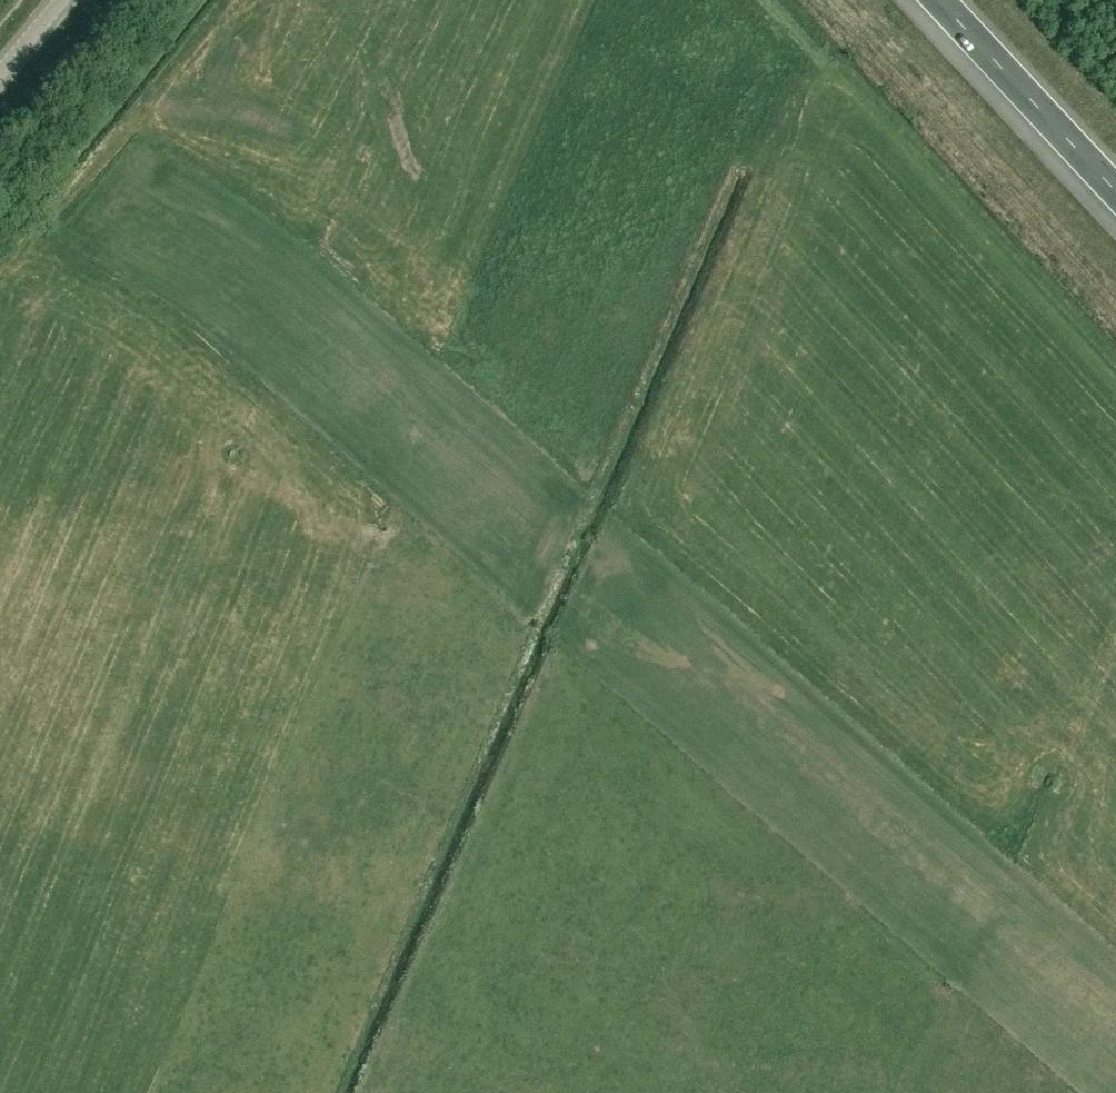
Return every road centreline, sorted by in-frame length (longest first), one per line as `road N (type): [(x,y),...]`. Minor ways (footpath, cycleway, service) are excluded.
road 1 (motorway): [(935,0),(1115,197)]

